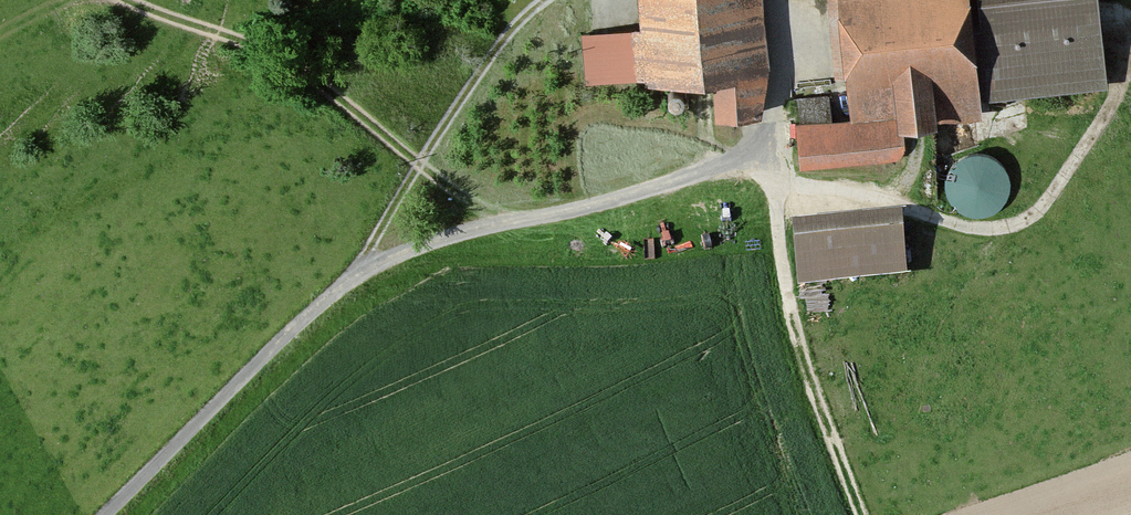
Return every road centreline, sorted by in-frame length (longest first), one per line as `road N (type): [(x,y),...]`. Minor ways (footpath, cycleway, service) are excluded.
road 1 (unclassified): [(105,514),(262,358),(361,273),(447,237),(635,193),(770,144),(762,0)]
road 2 (track): [(126,0),(279,56),(463,199),(509,222)]
road 3 (track): [(861,514),(794,324),(770,144)]
road 4 (track): [(361,273),(481,71),(545,0)]

